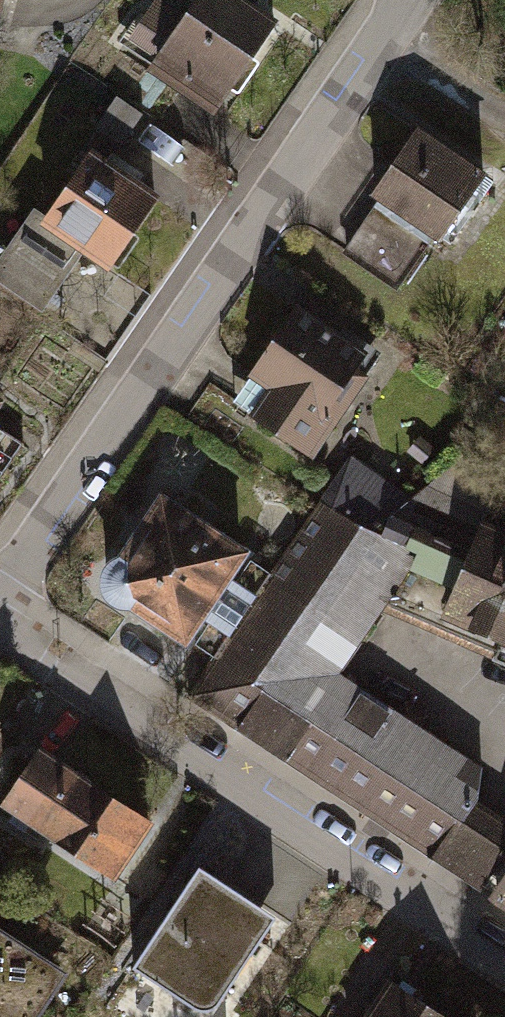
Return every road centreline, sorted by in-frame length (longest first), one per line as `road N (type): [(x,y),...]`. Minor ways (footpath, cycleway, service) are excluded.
road 1 (residential): [(0,575),(392,0)]
road 2 (residential): [(504,954),(0,624)]

